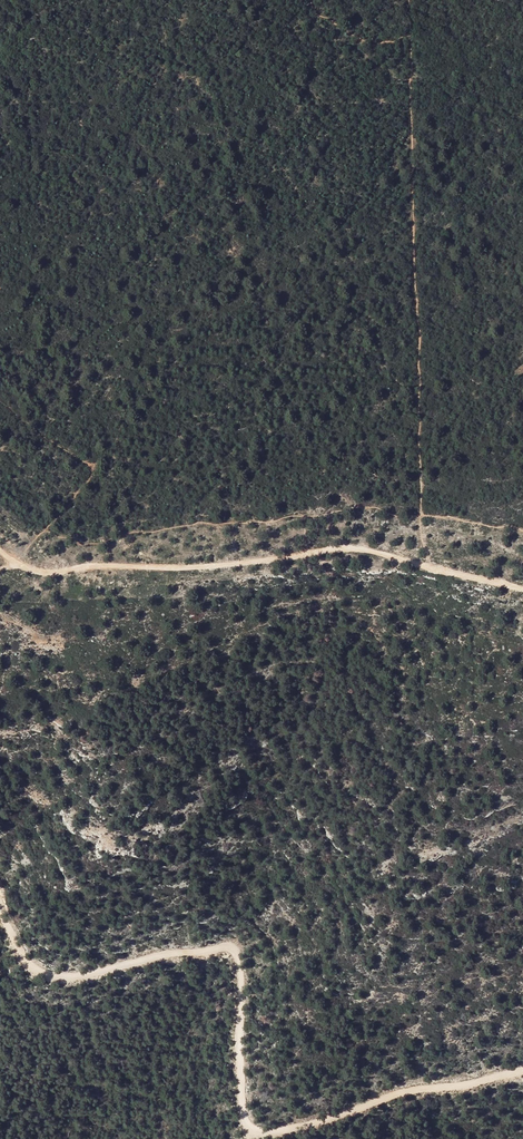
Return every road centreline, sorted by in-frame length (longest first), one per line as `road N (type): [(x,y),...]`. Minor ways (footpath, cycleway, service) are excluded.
road 1 (track): [(522,1071),(254,1130),(245,1117),(240,957),(228,946),(64,977),(34,968),(0,902)]
road 2 (track): [(522,587),(373,551),(200,567),(51,572),(17,565)]

